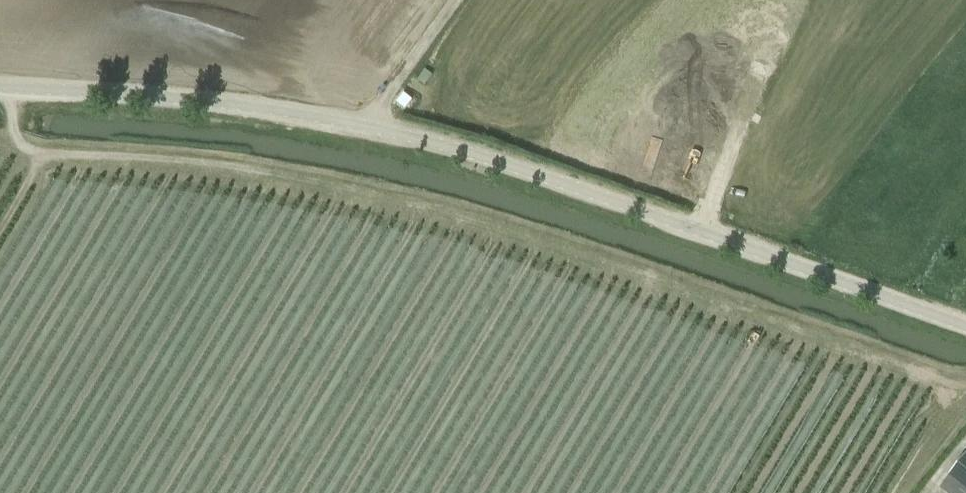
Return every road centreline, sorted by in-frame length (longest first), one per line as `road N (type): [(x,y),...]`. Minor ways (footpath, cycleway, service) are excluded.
road 1 (track): [(11,88),(14,132),(42,156),(226,166),(317,181),(452,216),(965,391)]
road 2 (unclassified): [(965,327),(499,162),(407,138),(246,105),(0,88)]
road 3 (track): [(375,130),(397,85),(457,0)]
road 4 (track): [(965,391),(897,492)]

